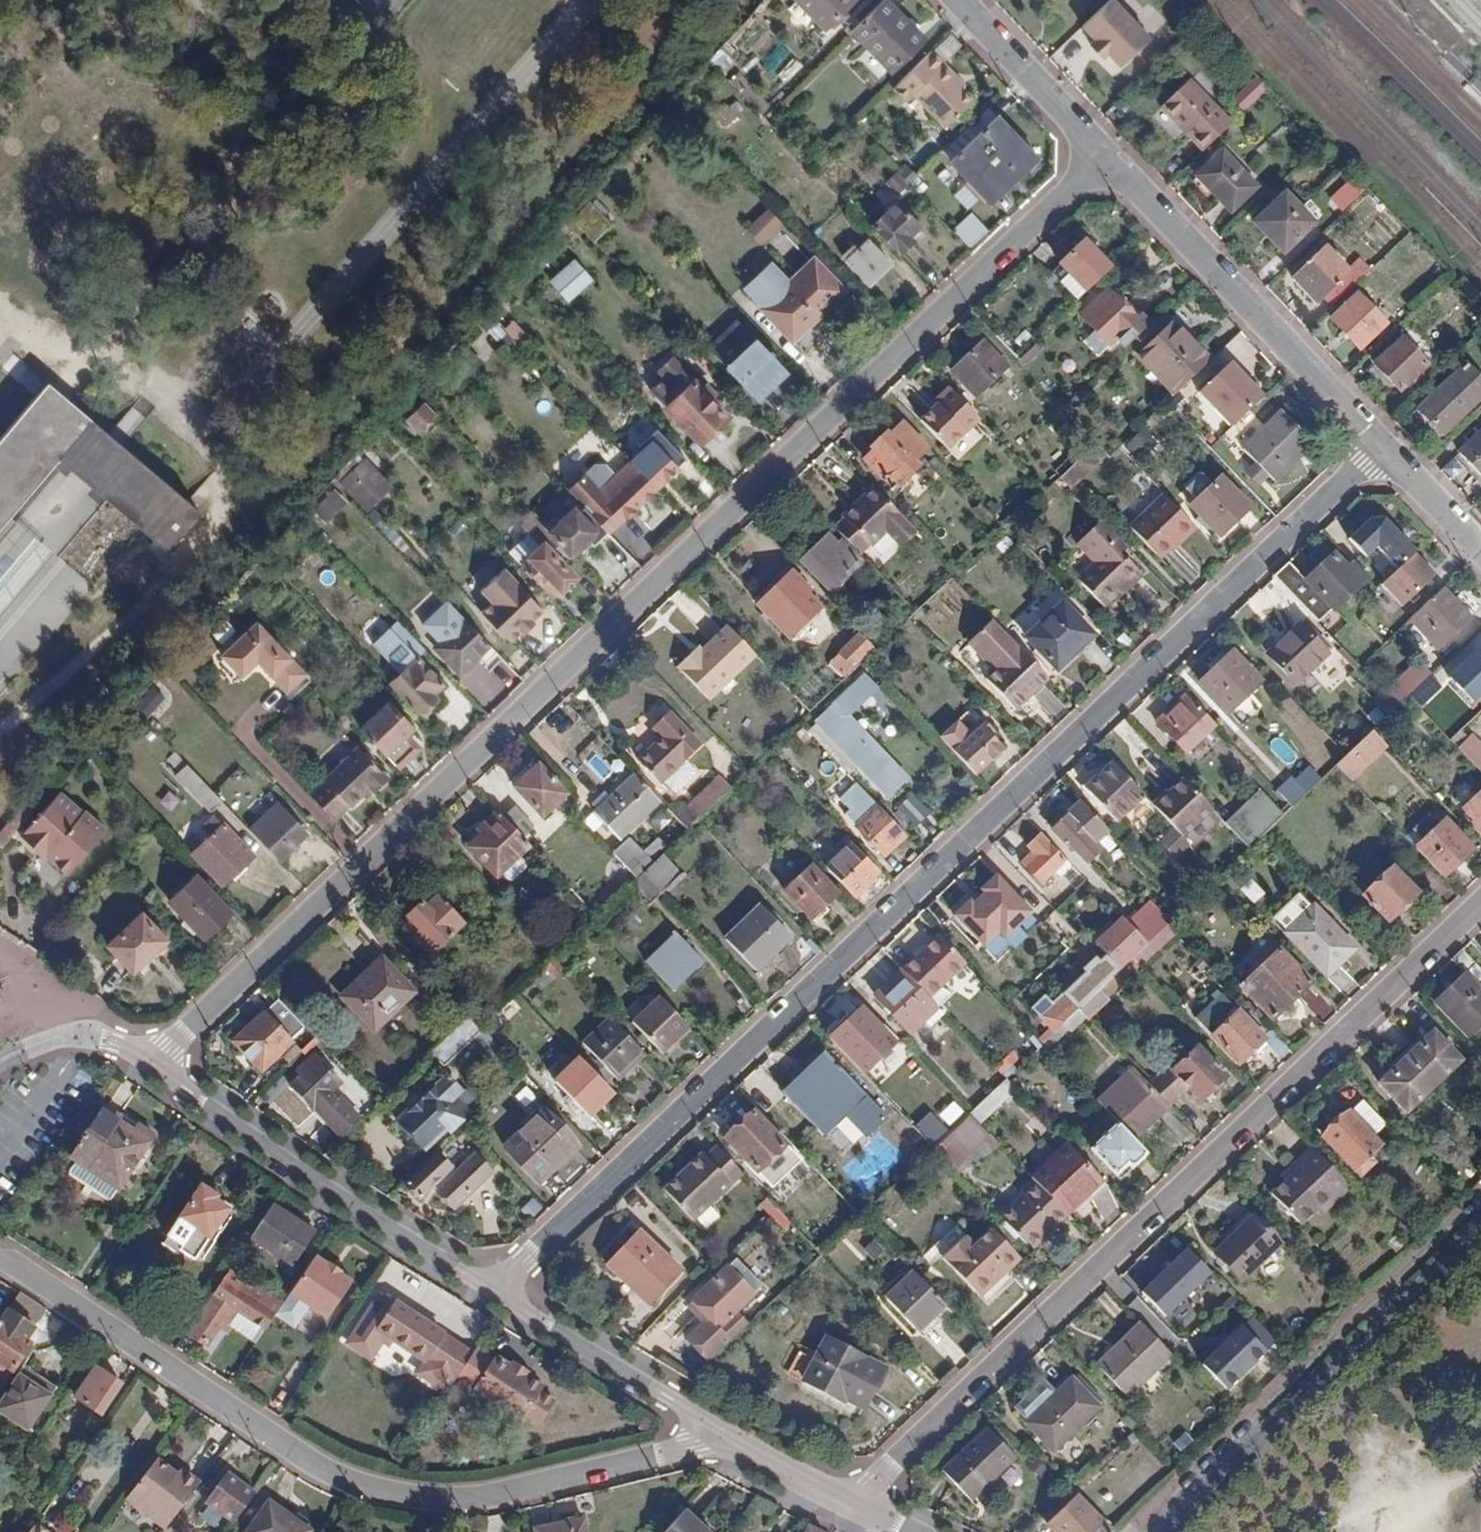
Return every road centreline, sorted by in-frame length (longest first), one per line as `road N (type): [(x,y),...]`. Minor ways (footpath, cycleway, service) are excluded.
road 1 (residential): [(1104,155),(151,1065)]
road 2 (residential): [(1382,446),(493,1290)]
road 3 (residential): [(1480,903),(849,1503)]
road 4 (residential): [(0,1259),(359,1485),(460,1500),(733,1438)]
road 5 (residential): [(1165,1531),(1480,1228)]
road 6 (residential): [(493,1290),(151,1065)]
road 7 (residential): [(1104,155),(1382,446)]
road 8 (residential): [(733,1438),(493,1290)]
road 9 (residential): [(957,0),(1104,155)]
road 10 (residential): [(151,1065),(88,1033),(0,1061)]
road 11 (residential): [(1382,446),(1480,550)]
road 12 (residential): [(849,1503),(733,1438)]

